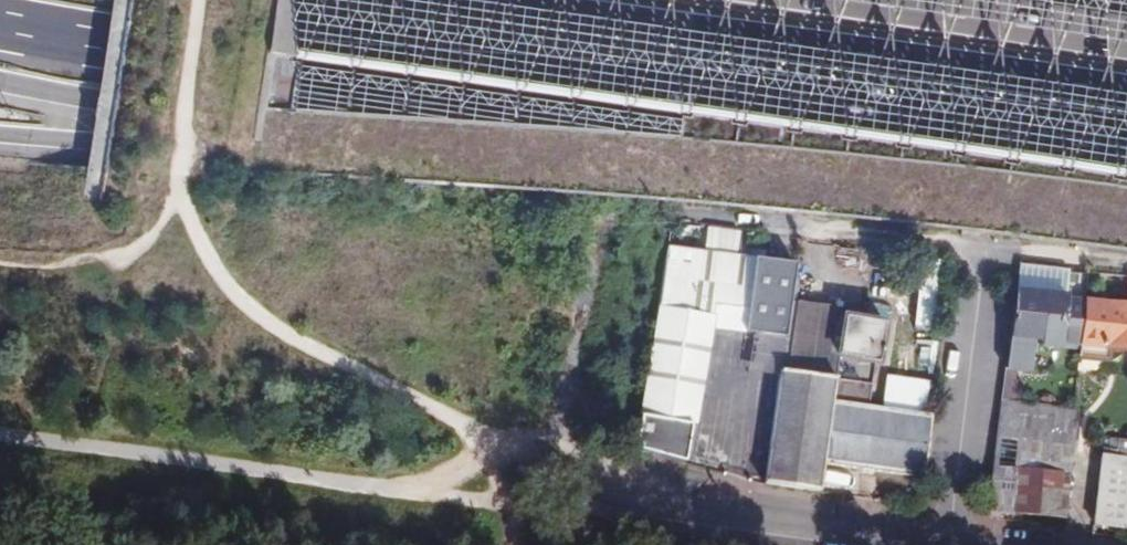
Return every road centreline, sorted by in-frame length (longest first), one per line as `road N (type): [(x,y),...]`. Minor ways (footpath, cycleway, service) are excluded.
road 1 (trunk): [(0,21),(103,40),(436,65),(1126,138)]
road 2 (motorway): [(410,0),(1126,118)]
road 3 (trunk): [(499,159),(827,184),(1126,219)]
road 4 (trunk): [(0,81),(302,134),(499,159)]
road 5 (motorway): [(0,135),(499,159)]
road 6 (residential): [(909,544),(757,525),(494,440)]
road 7 (motorway): [(1126,27),(960,0)]

